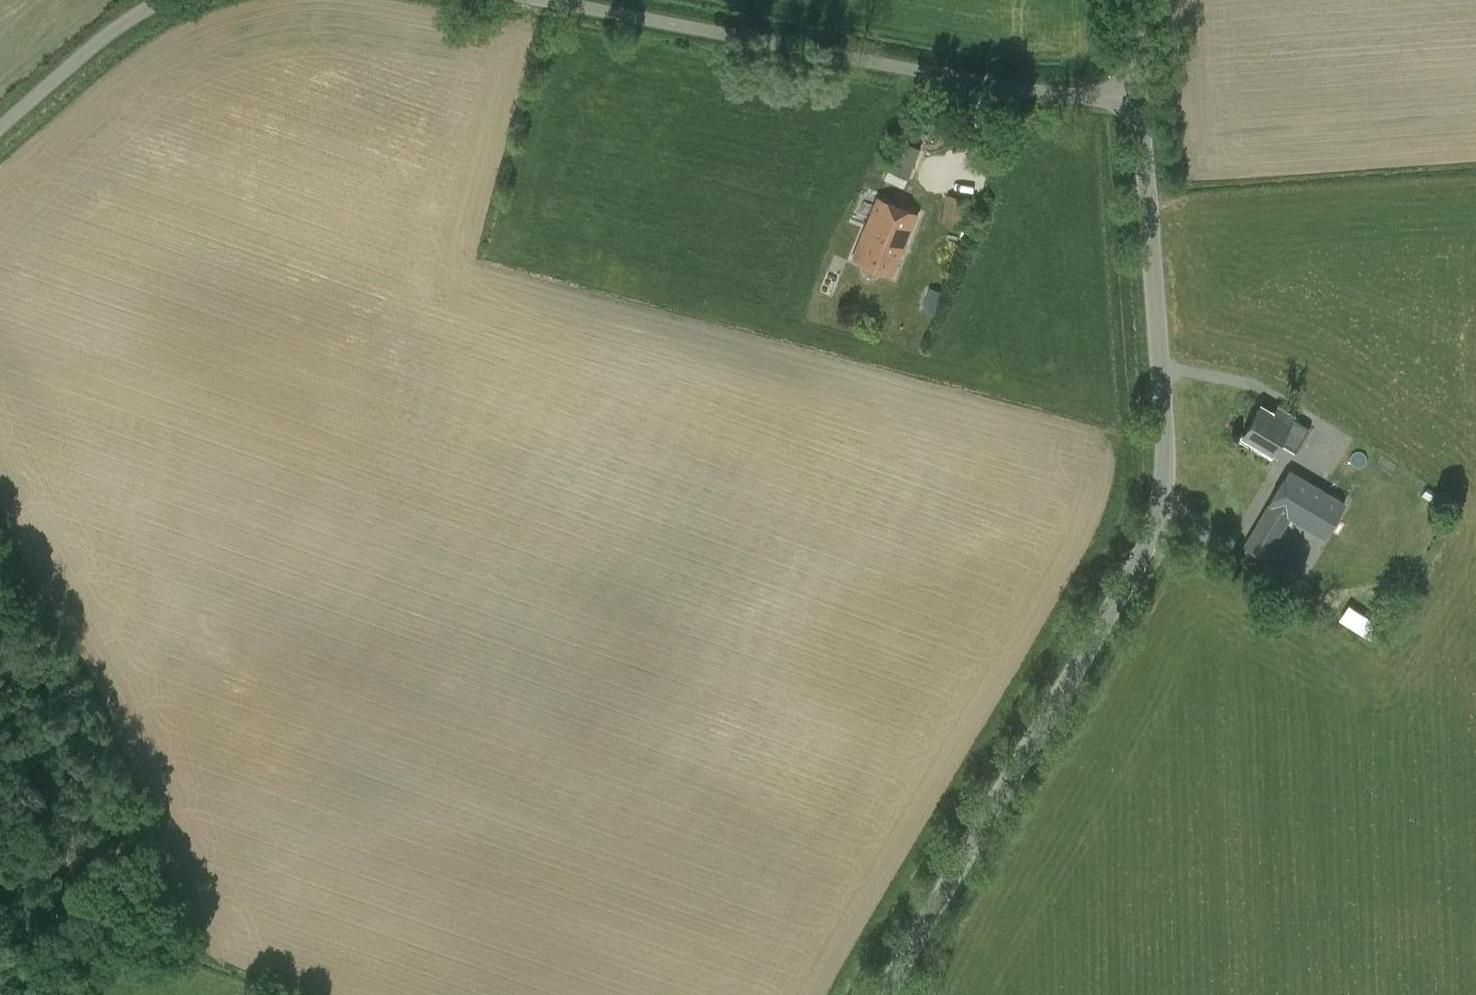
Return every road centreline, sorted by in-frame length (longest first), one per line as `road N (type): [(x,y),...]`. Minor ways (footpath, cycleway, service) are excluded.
road 1 (unclassified): [(875,994),(899,938),(1156,503),(1166,400),(1141,99)]
road 2 (unclassified): [(548,0),(925,72),(1141,99)]
road 3 (unclassified): [(0,127),(98,42),(163,0)]

